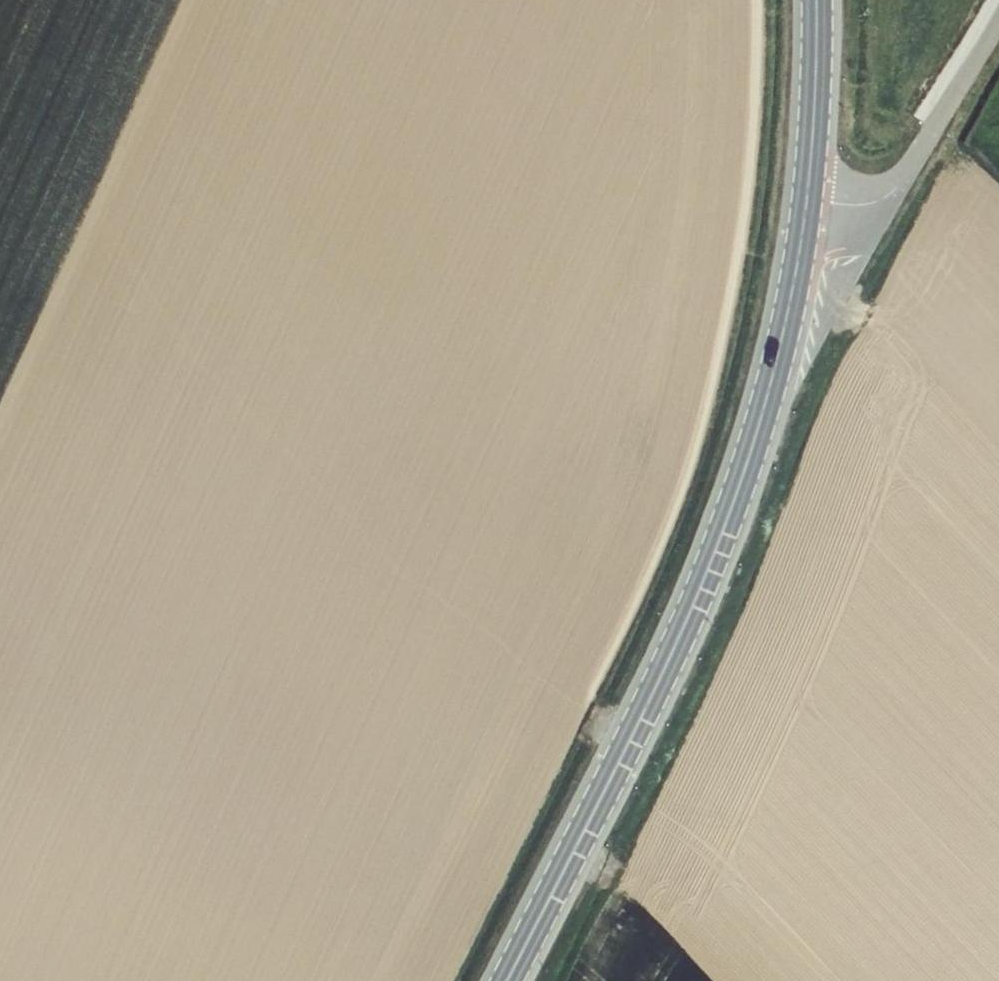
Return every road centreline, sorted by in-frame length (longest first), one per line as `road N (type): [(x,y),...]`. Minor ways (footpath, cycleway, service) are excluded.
road 1 (secondary): [(807,202),(785,331),(720,541),(643,713),(506,980)]
road 2 (unclassified): [(998,19),(898,188),(857,206),(807,202)]
road 3 (secondary): [(815,0),(807,202)]

